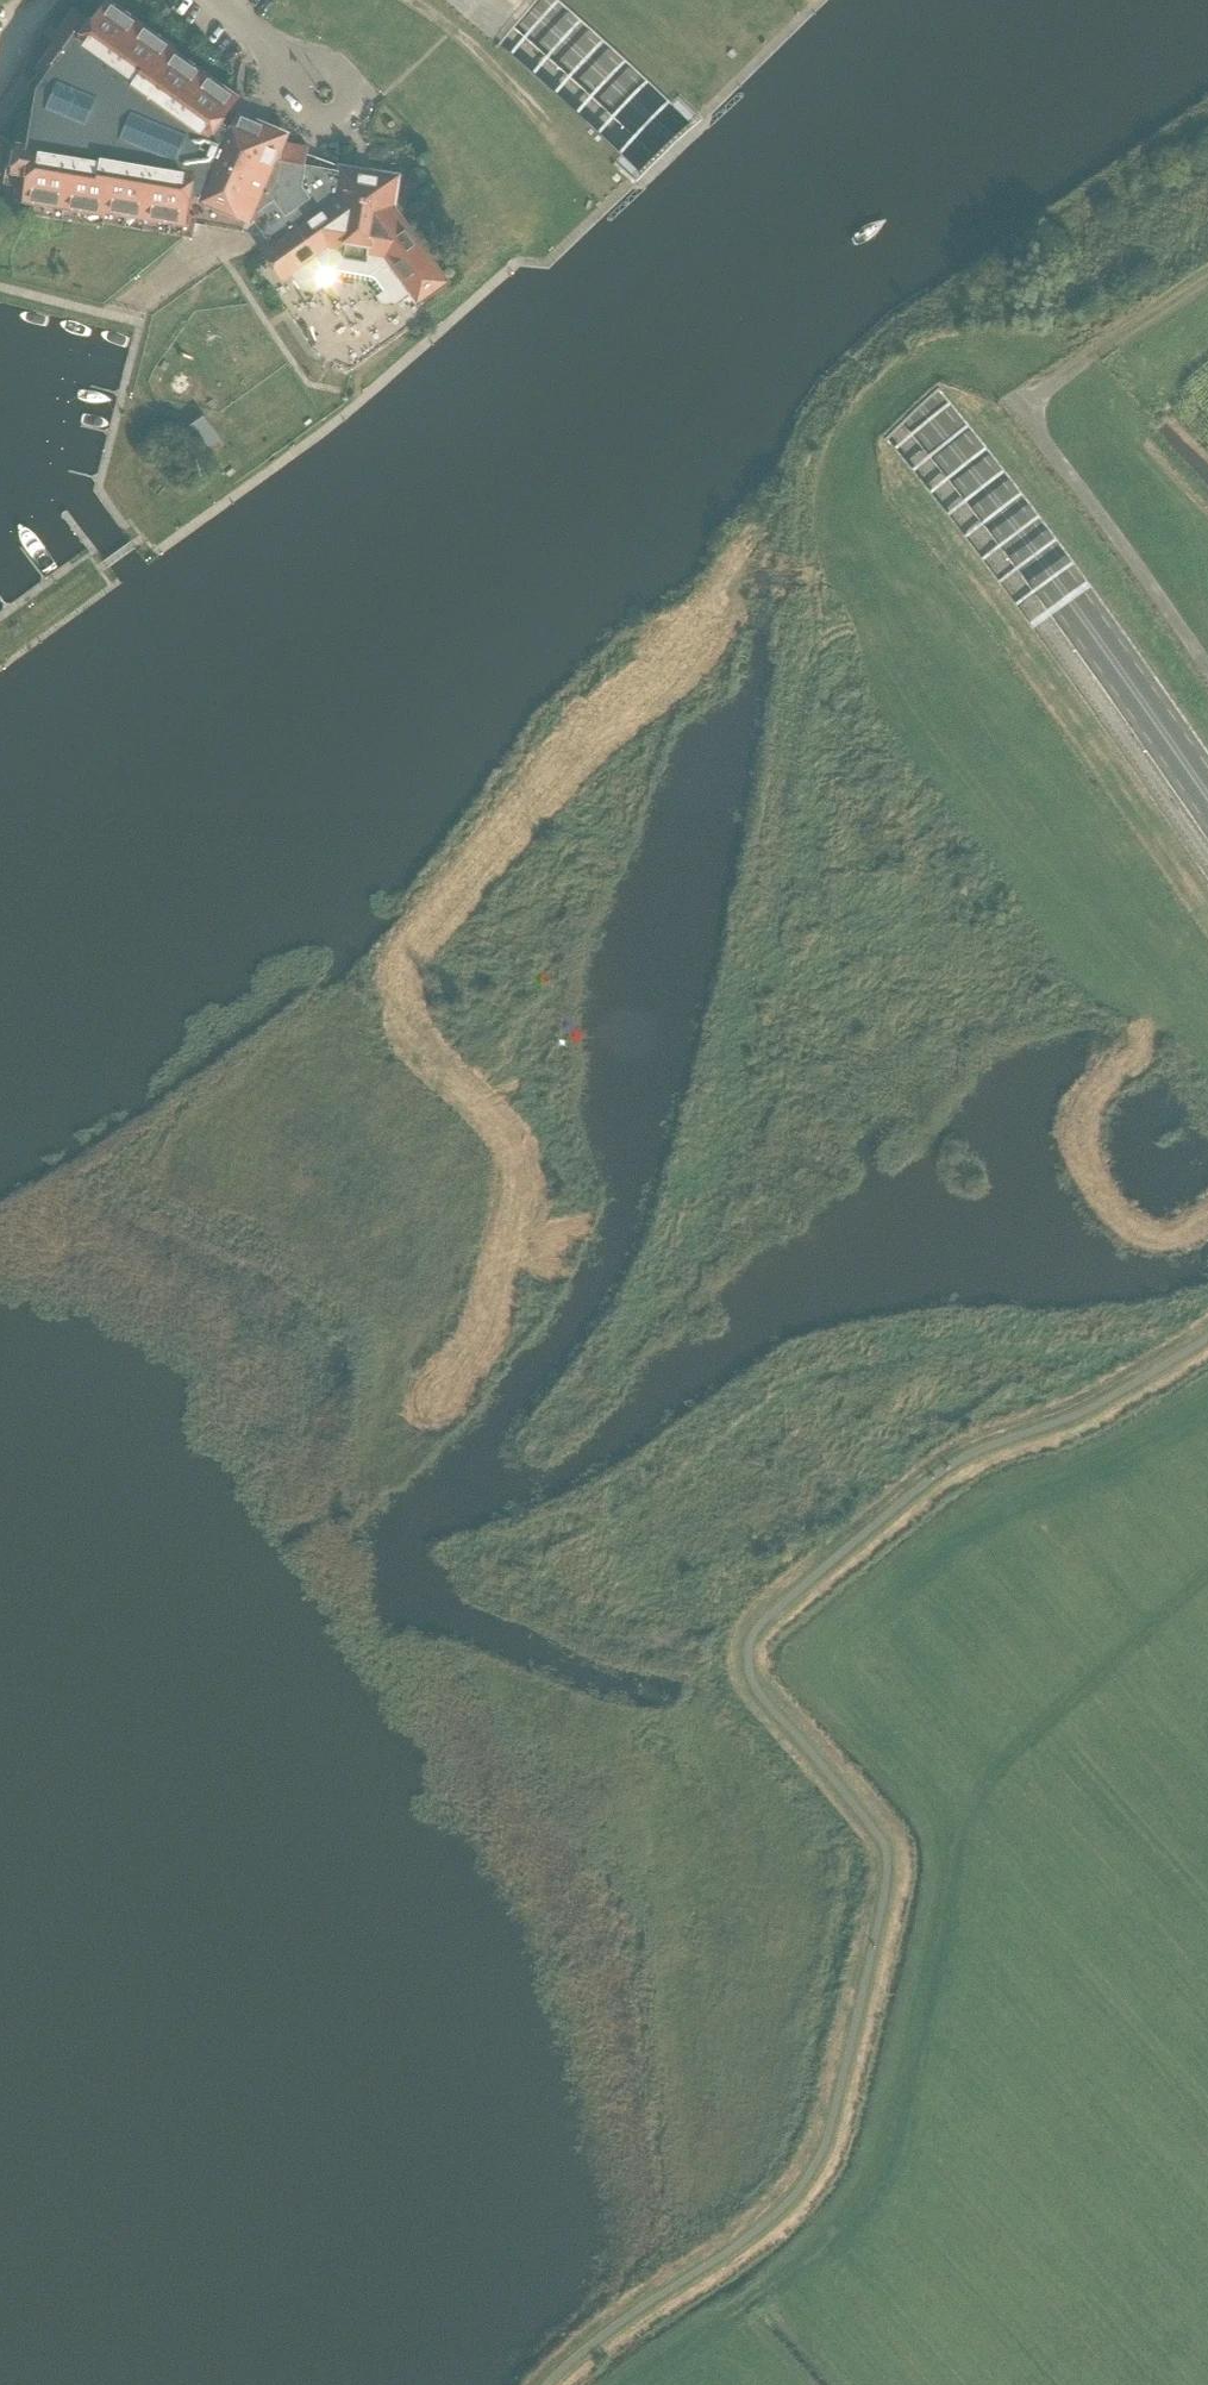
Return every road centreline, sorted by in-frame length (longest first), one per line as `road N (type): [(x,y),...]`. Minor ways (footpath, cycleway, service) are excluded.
road 1 (trunk): [(1207,797),(922,408),(678,144),(519,0)]
road 2 (unclassified): [(275,60),(297,52),(350,73),(355,102),(342,129),(312,134),(269,94)]

